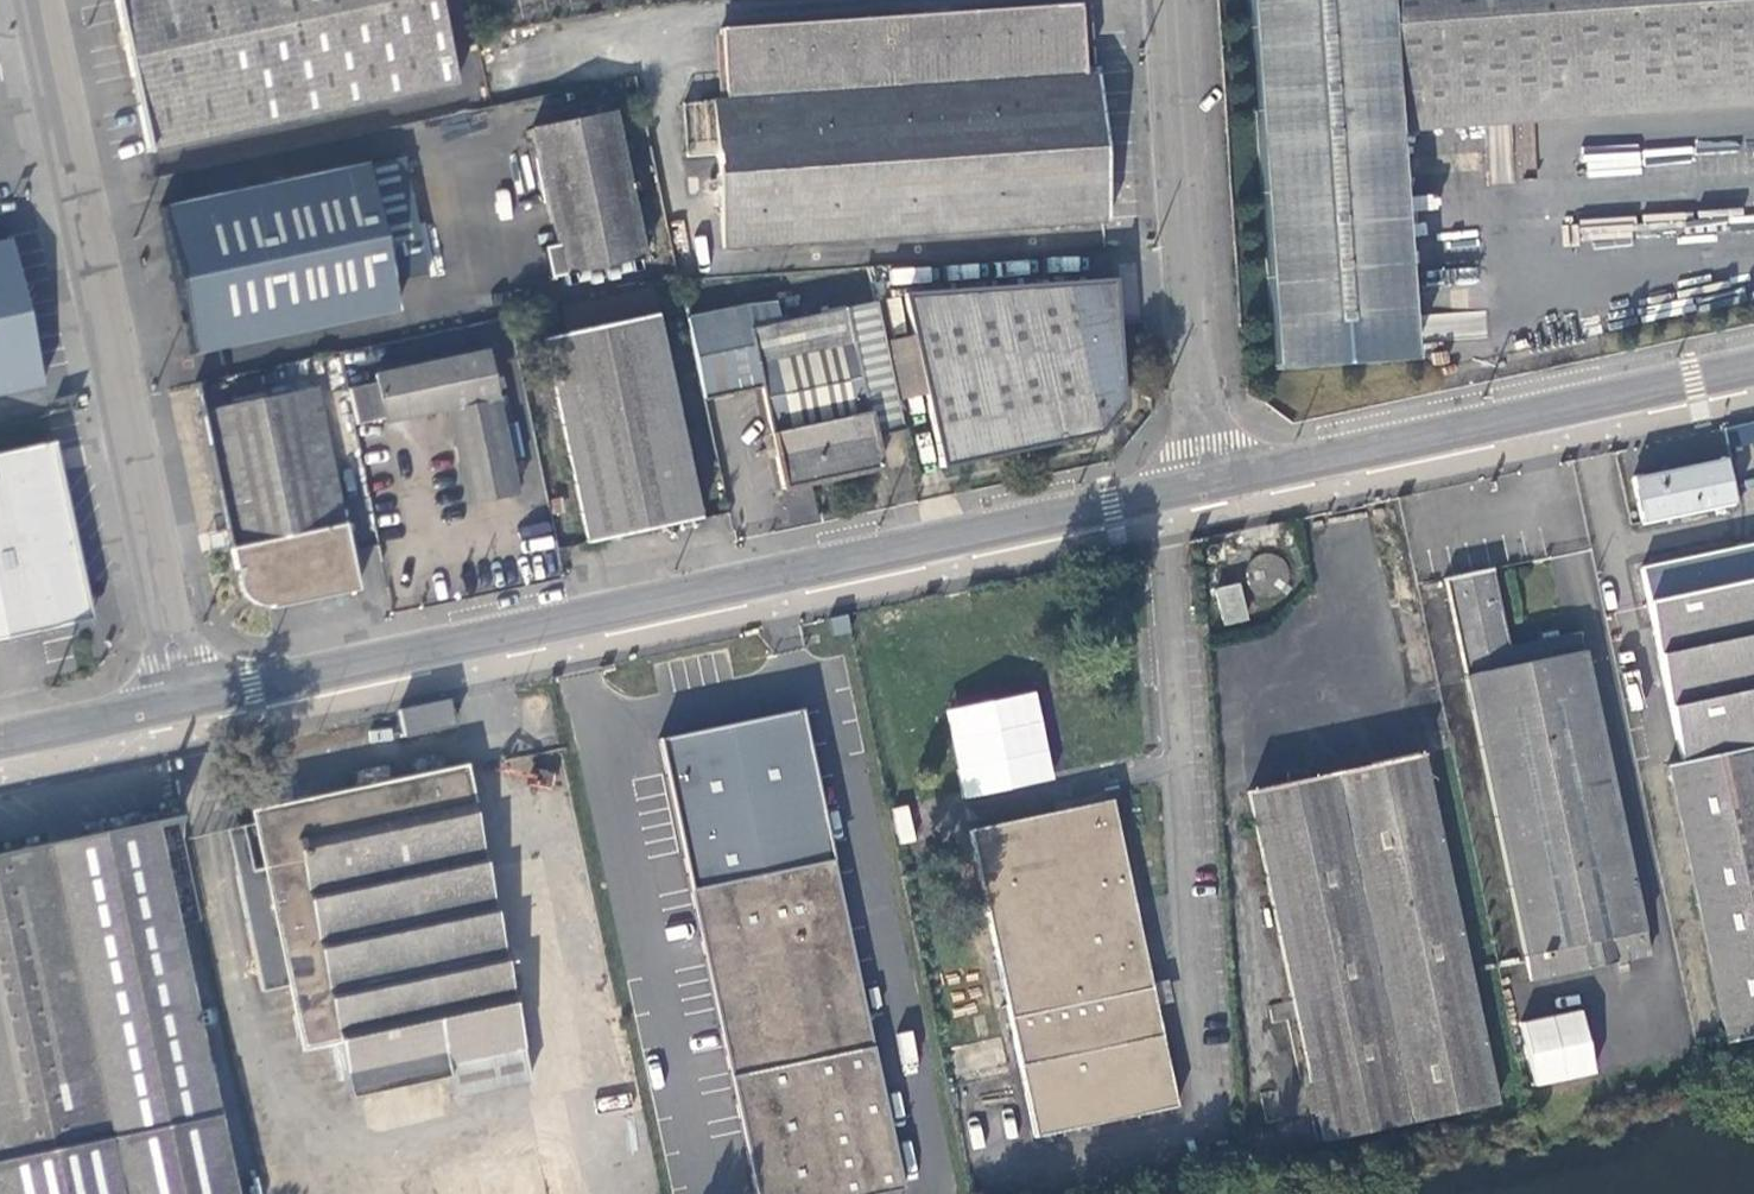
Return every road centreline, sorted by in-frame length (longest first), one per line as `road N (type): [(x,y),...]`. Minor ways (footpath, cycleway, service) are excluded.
road 1 (tertiary): [(1195,489),(191,701)]
road 2 (unclassified): [(35,0),(191,701)]
road 3 (tertiary): [(1753,371),(1195,489)]
road 4 (unclassified): [(1162,0),(1195,489)]
road 5 (tertiary): [(191,701),(0,744)]

